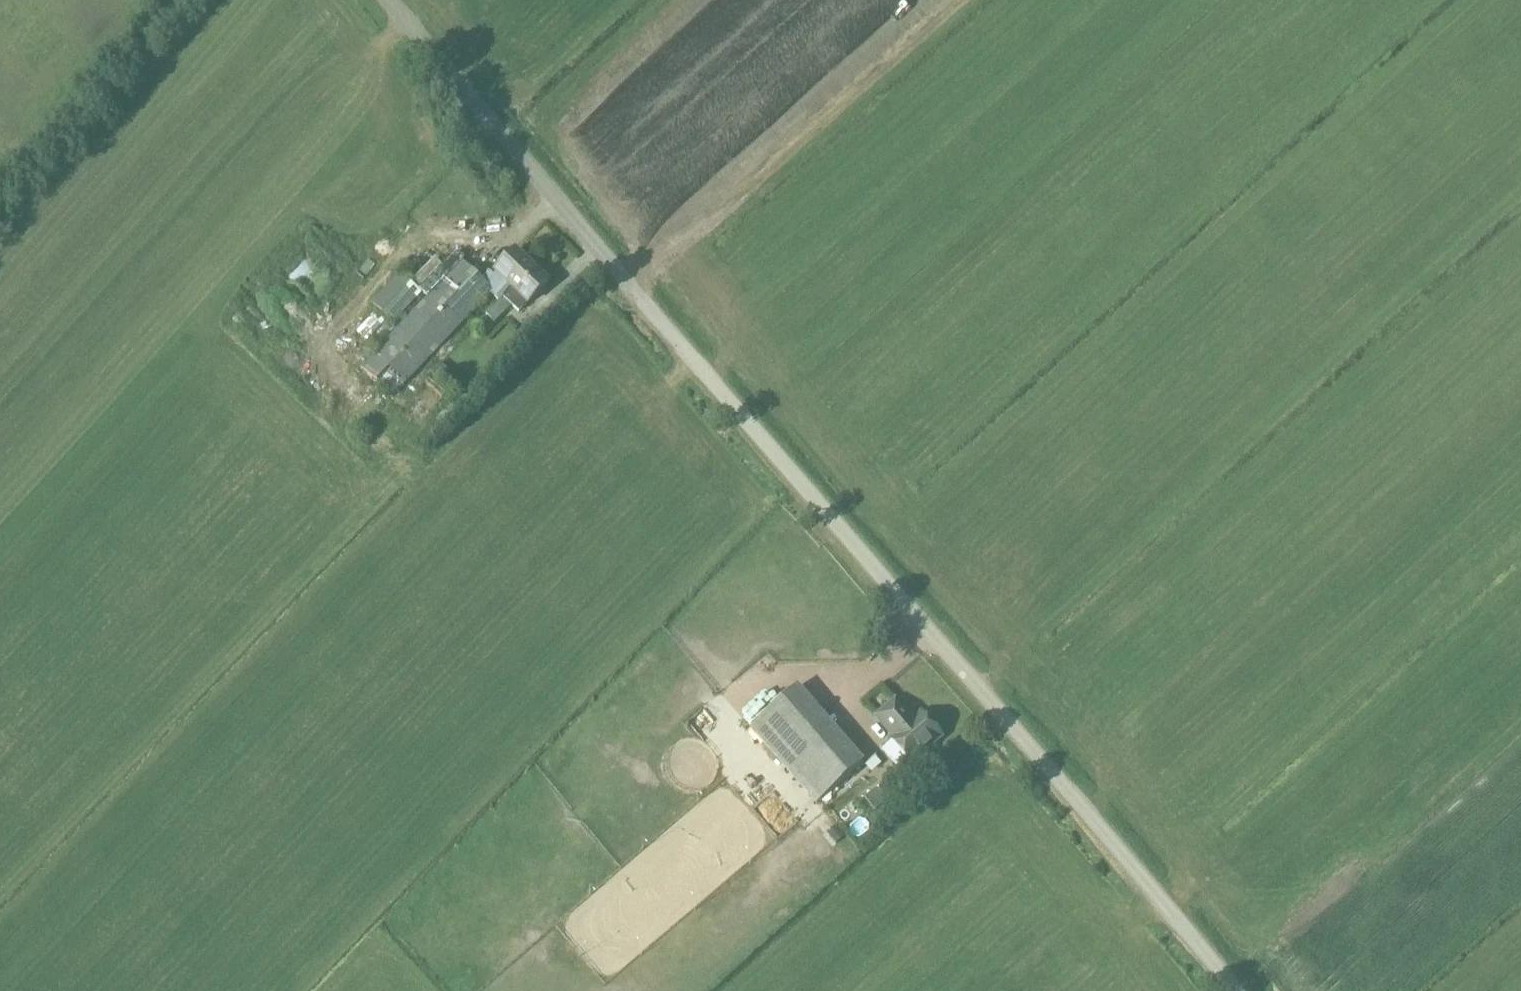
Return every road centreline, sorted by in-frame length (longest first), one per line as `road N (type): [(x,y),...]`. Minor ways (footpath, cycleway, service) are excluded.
road 1 (unclassified): [(1228,990),(389,0)]

